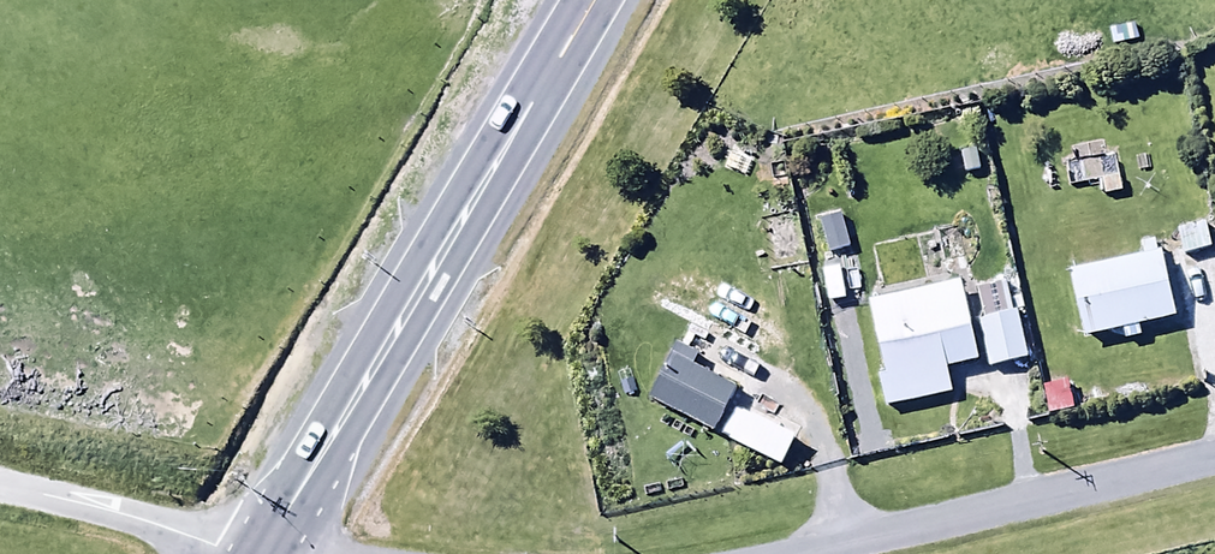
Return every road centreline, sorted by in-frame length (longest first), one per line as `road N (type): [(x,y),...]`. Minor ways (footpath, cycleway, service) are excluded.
road 1 (trunk): [(261,551),(593,0)]
road 2 (residential): [(807,553),(1214,460)]
road 3 (unclassified): [(0,486),(261,551)]

